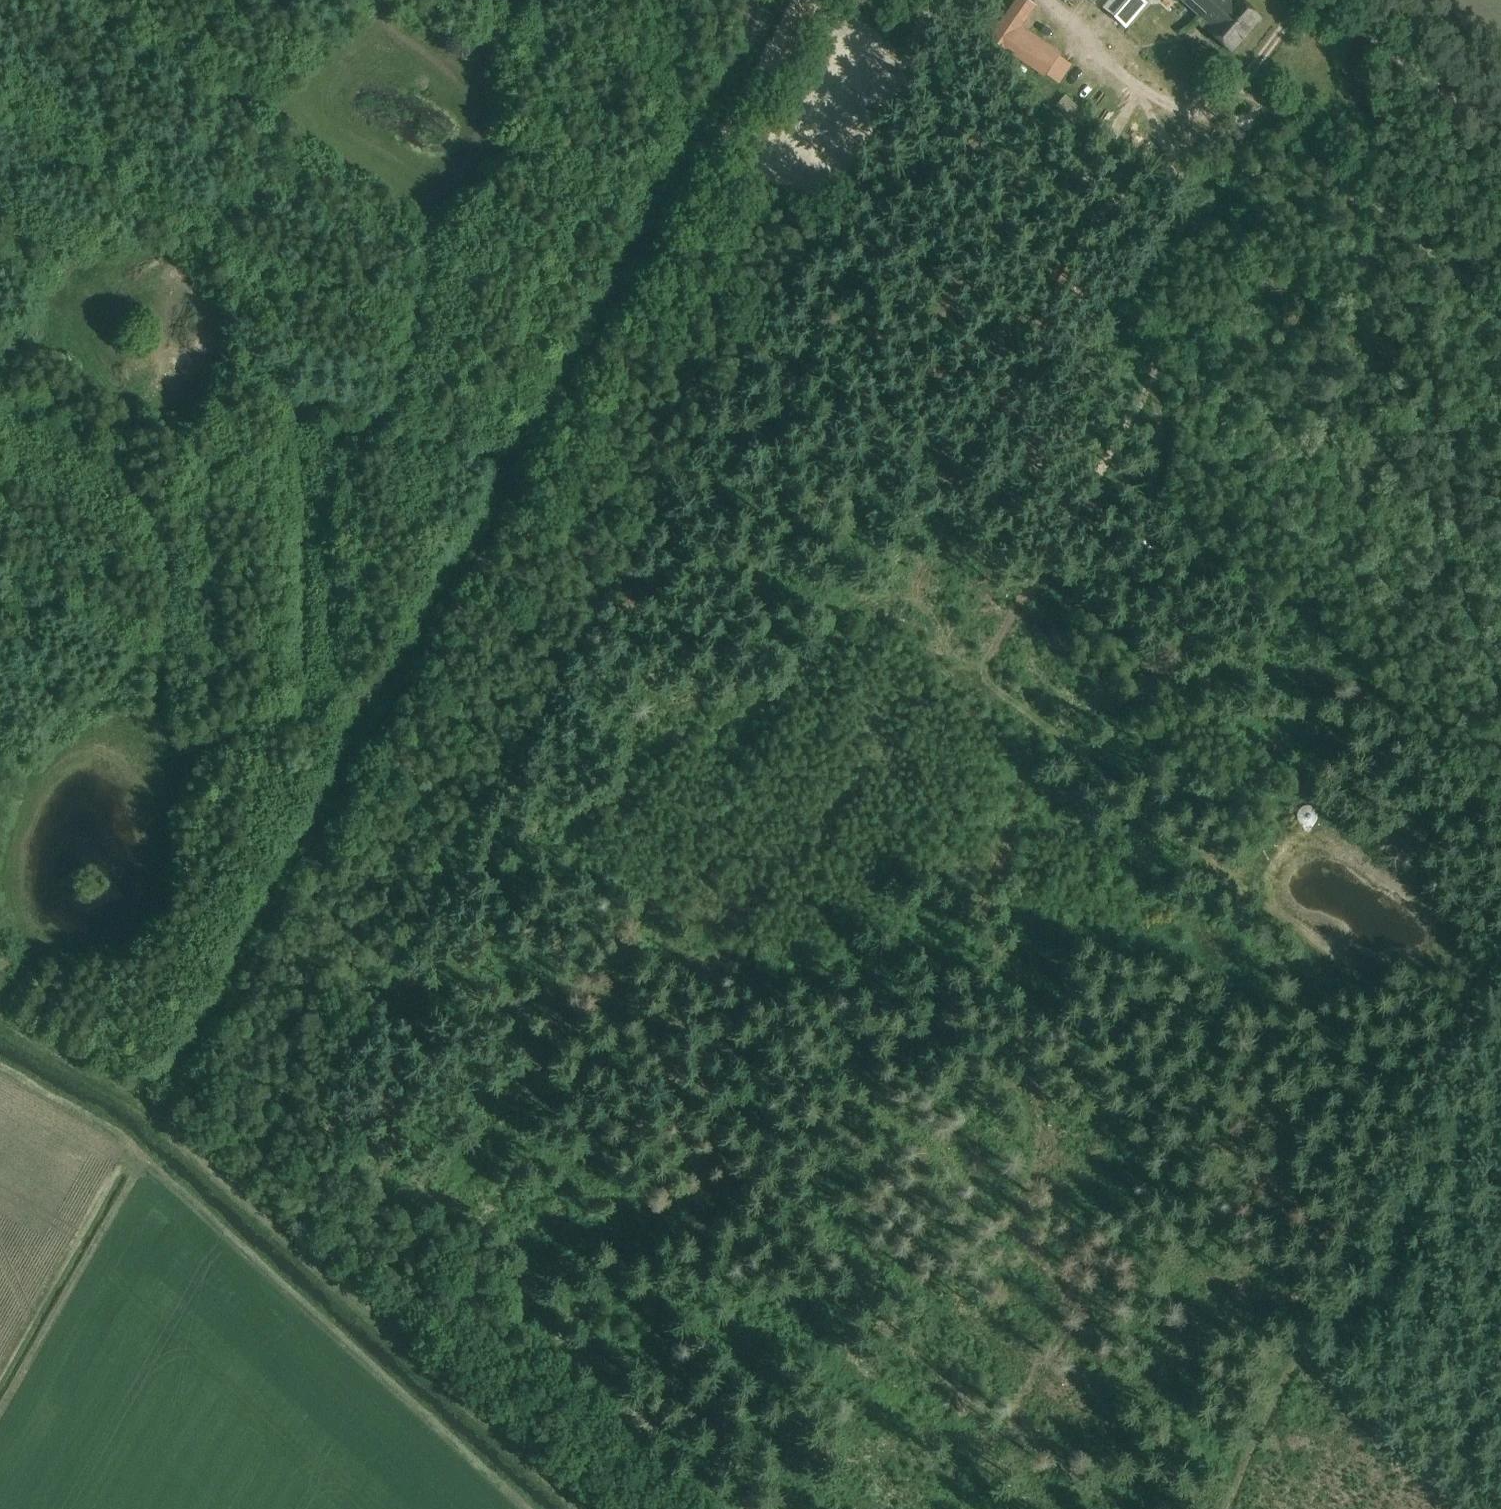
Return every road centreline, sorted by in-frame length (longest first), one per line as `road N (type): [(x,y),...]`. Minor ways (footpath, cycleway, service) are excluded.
road 1 (track): [(0,1015),(149,1104),(586,1508)]
road 2 (track): [(1340,0),(1500,141)]

